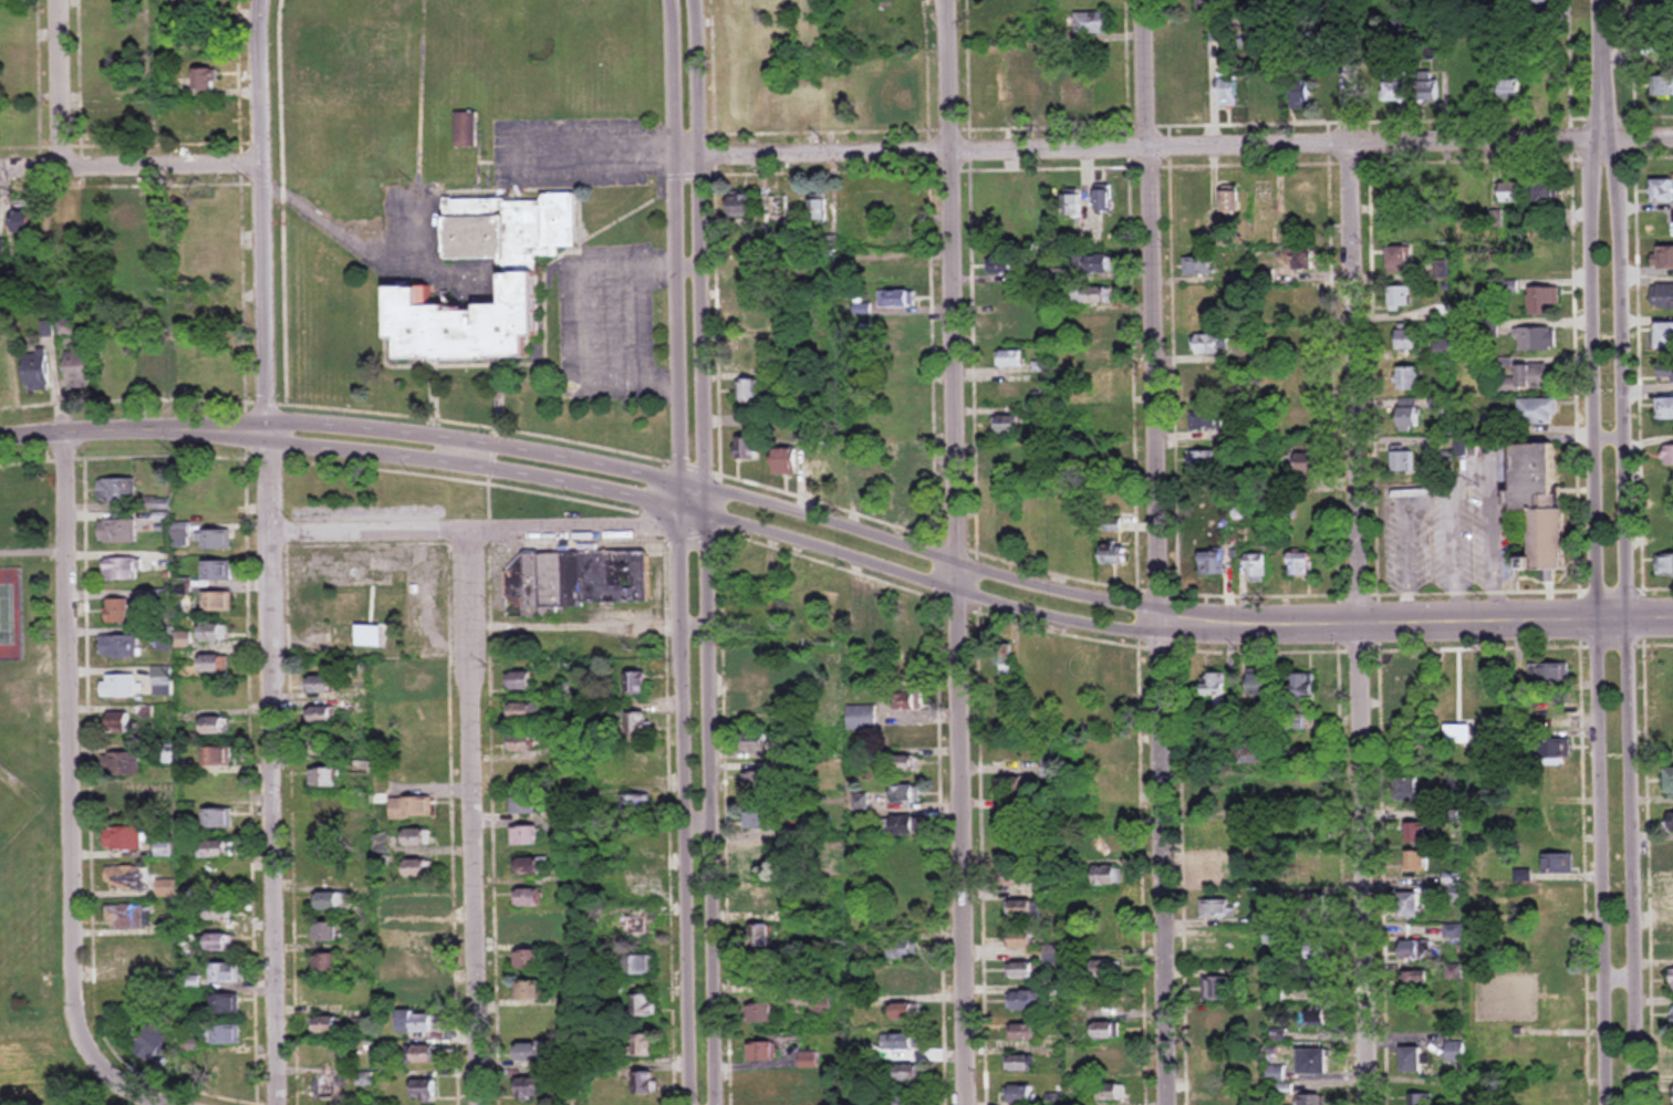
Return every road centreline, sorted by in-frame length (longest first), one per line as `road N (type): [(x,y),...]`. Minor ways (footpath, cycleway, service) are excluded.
road 1 (residential): [(1166,1104),(1143,0)]
road 2 (residential): [(278,1104),(264,0)]
road 3 (residential): [(963,1104),(949,0)]
road 4 (residential): [(1364,1104),(1349,30)]
road 5 (residential): [(1672,139),(673,154)]
road 6 (residential): [(1635,1104),(1619,228),(1601,140)]
road 7 (residential): [(1601,140),(1590,175),(1588,262),(1602,1104)]
road 8 (residential): [(721,1104),(706,490)]
road 9 (residential): [(679,505),(691,1104)]
road 10 (residential): [(87,1021),(65,431)]
road 11 (residential): [(479,1104),(470,531)]
road 12 (tertiary): [(1672,618),(1293,625),(1158,619)]
road 13 (residential): [(669,0),(679,505)]
road 14 (tertiary): [(679,505),(1061,619),(1133,633),(1158,619)]
road 15 (residential): [(706,490),(694,0)]
road 16 (tertiary): [(1158,619),(1128,603),(1035,585),(706,490)]
road 17 (tertiary): [(706,490),(399,434),(316,425),(268,431)]
road 18 (residential): [(707,531),(269,532)]
road 19 (tertiary): [(268,431),(300,446),(482,468),(679,505)]
road 20 (tertiary): [(268,431),(0,439)]
road 21 (residential): [(263,166),(0,172)]
road 22 (residential): [(70,169),(72,0)]
road 23 (residential): [(1601,140),(1598,0)]
road 24 (residential): [(175,1104),(137,1094),(117,1076),(87,1021)]

